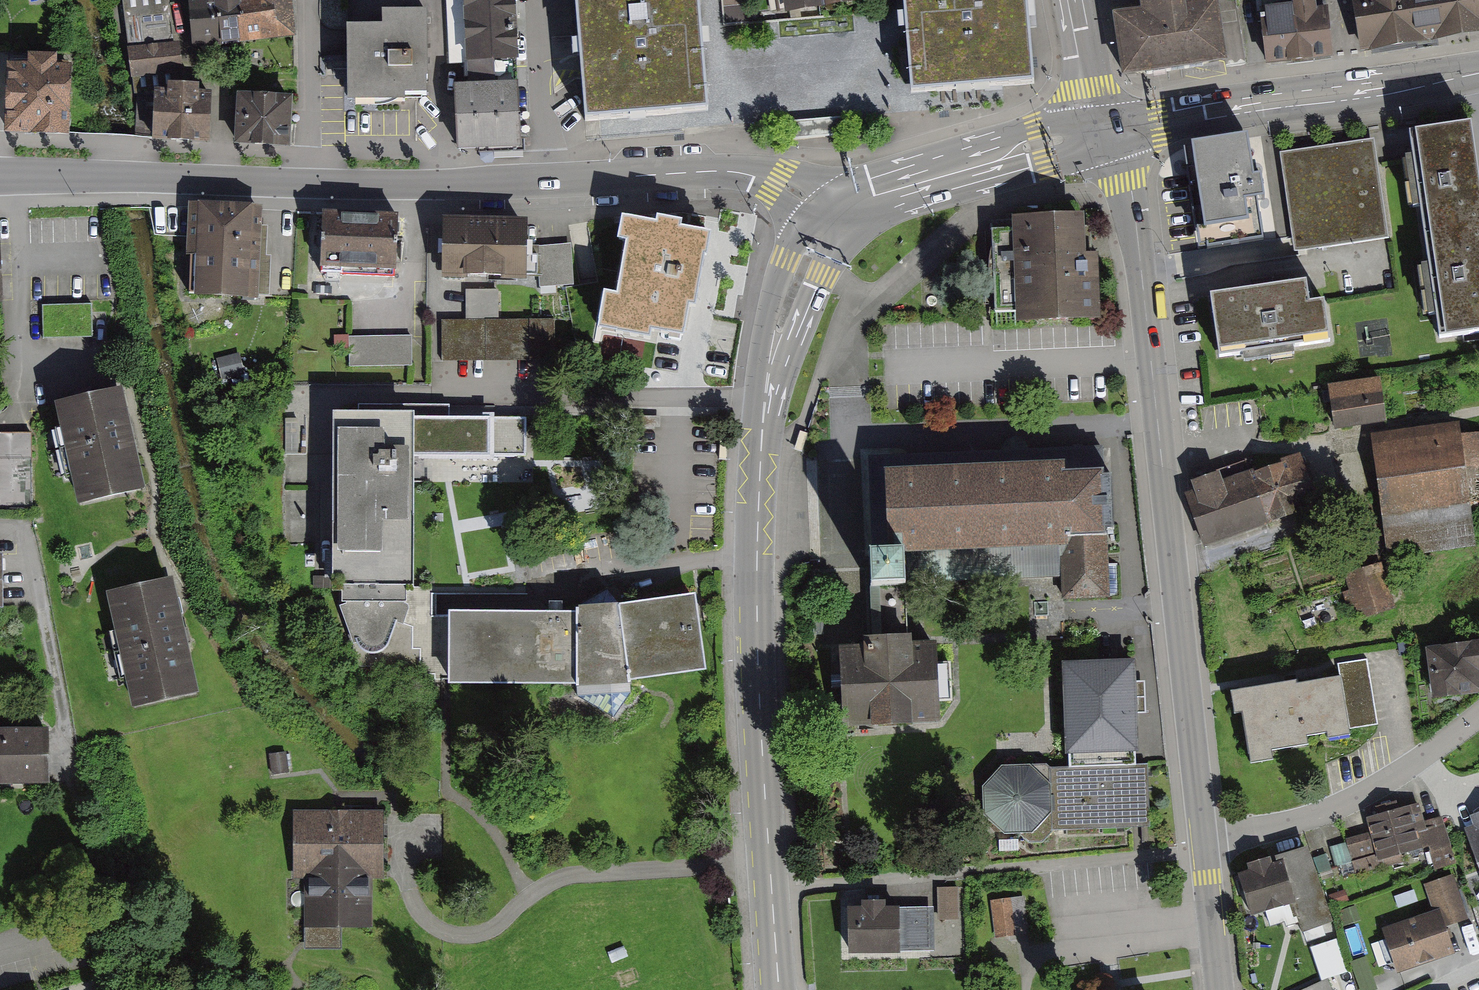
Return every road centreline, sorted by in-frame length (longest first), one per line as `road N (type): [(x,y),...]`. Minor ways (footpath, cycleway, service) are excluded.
road 1 (tertiary): [(1204,840),(1134,208),(1124,157),(1108,133)]
road 2 (secondary): [(779,989),(758,657),(764,401)]
road 3 (tertiary): [(304,183),(734,172),(775,181),(818,208)]
road 4 (secondary): [(1108,133),(1478,73)]
road 5 (secondary): [(1108,133),(1035,128),(869,179),(818,208)]
road 6 (residential): [(1478,717),(1333,811),(1204,840)]
road 7 (tertiary): [(0,176),(304,183)]
road 8 (secondary): [(847,232),(879,212),(1044,163),(1108,133)]
road 9 (secondary): [(818,208),(802,225),(773,290),(758,370),(764,401)]
road 10 (secondary): [(764,401),(847,232)]
road 11 (residential): [(308,0),(304,183)]
road 12 (track): [(61,765),(59,677),(40,602)]
road 13 (tertiary): [(1220,989),(1204,840)]
road 14 (residential): [(1078,0),(1093,106),(1108,133)]

